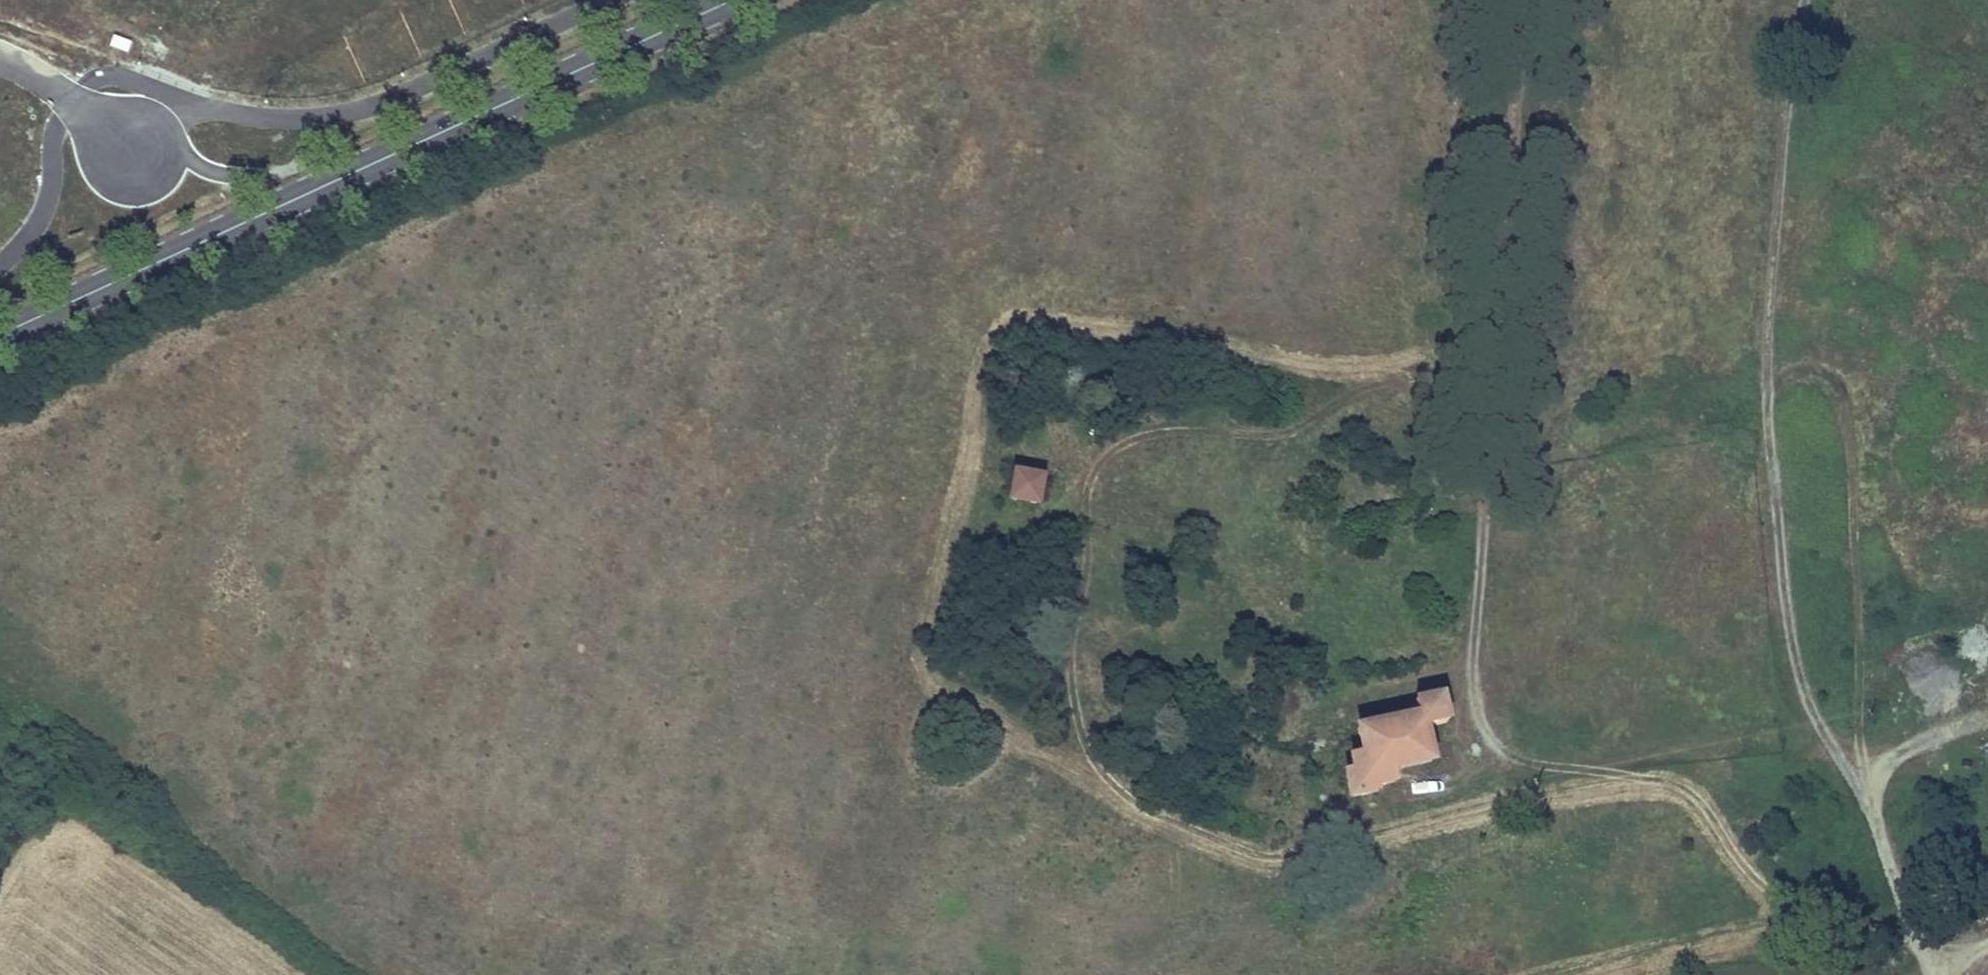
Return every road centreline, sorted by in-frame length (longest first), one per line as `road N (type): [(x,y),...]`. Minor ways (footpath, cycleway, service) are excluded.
road 1 (track): [(1526,0),(1475,775),(1624,774),(1841,757)]
road 2 (track): [(1810,0),(1767,340),(1792,637),(1806,702),(1841,757),(1943,974)]
road 3 (primary): [(0,331),(721,0)]
road 4 (residential): [(266,184),(138,149),(0,54)]

